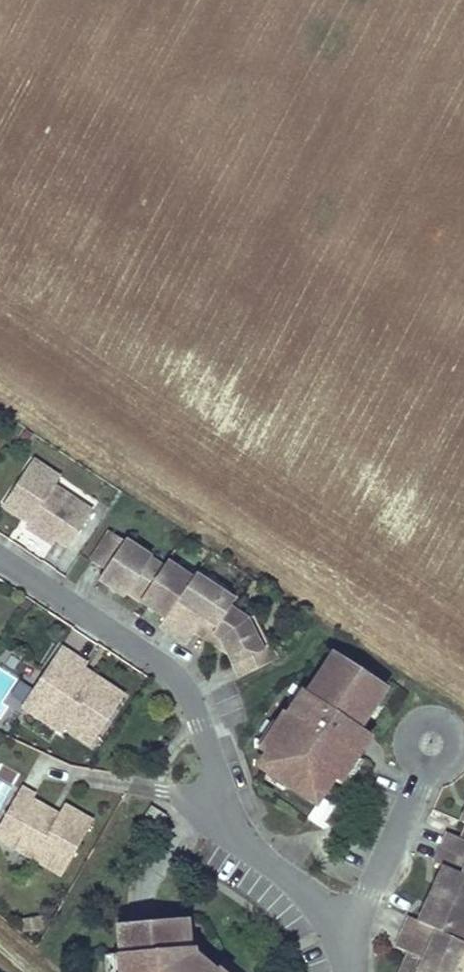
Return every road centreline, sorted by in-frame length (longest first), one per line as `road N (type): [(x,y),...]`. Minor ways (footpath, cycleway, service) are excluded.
road 1 (residential): [(0,558),(134,645),(180,687),(244,836),(302,886),(347,950)]
road 2 (residential): [(347,950),(432,744)]

